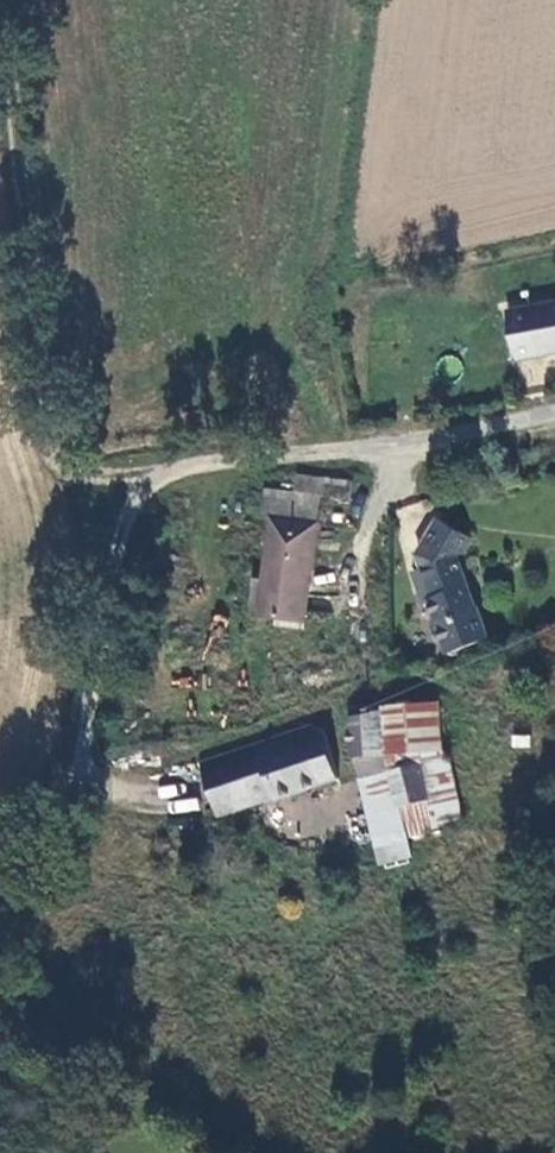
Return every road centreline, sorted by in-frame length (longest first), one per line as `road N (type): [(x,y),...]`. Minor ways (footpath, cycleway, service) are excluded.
road 1 (track): [(18,0),(71,478),(142,475)]
road 2 (residential): [(554,421),(142,475)]

